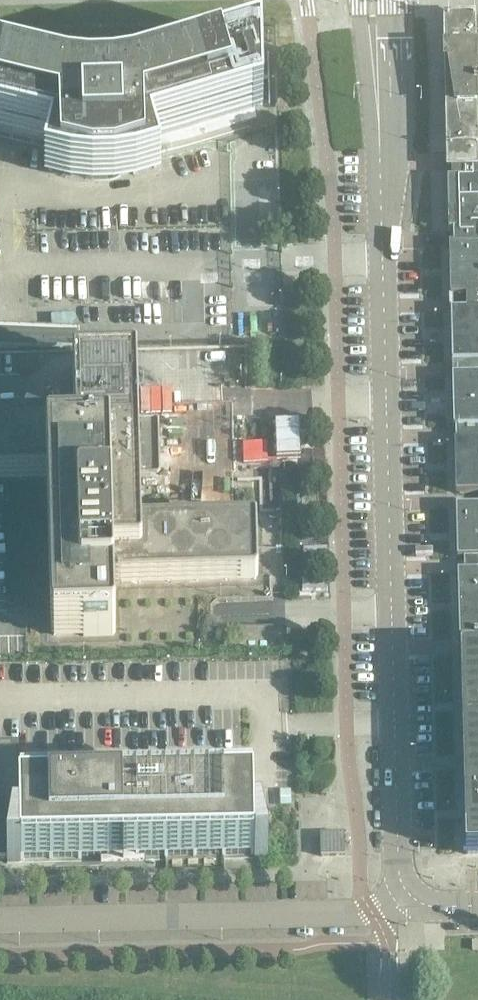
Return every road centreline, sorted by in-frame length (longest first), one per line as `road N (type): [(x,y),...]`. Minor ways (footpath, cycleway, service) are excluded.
road 1 (unclassified): [(401,906),(380,189)]
road 2 (unclassified): [(0,919),(401,906)]
road 3 (unclassified): [(380,189),(404,0)]
road 4 (unclassified): [(358,0),(380,189)]

